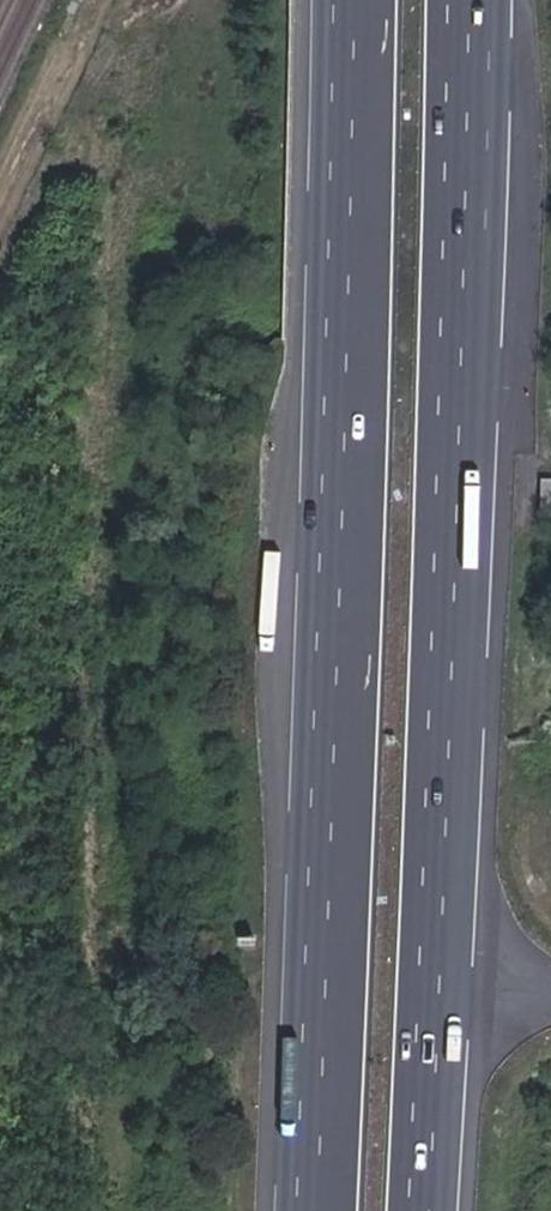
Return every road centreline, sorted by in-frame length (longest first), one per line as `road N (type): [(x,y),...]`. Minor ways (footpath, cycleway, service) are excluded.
road 1 (motorway): [(348,0),(307,1210)]
road 2 (motorway): [(429,1210),(470,0)]
road 3 (track): [(80,0),(0,174)]

